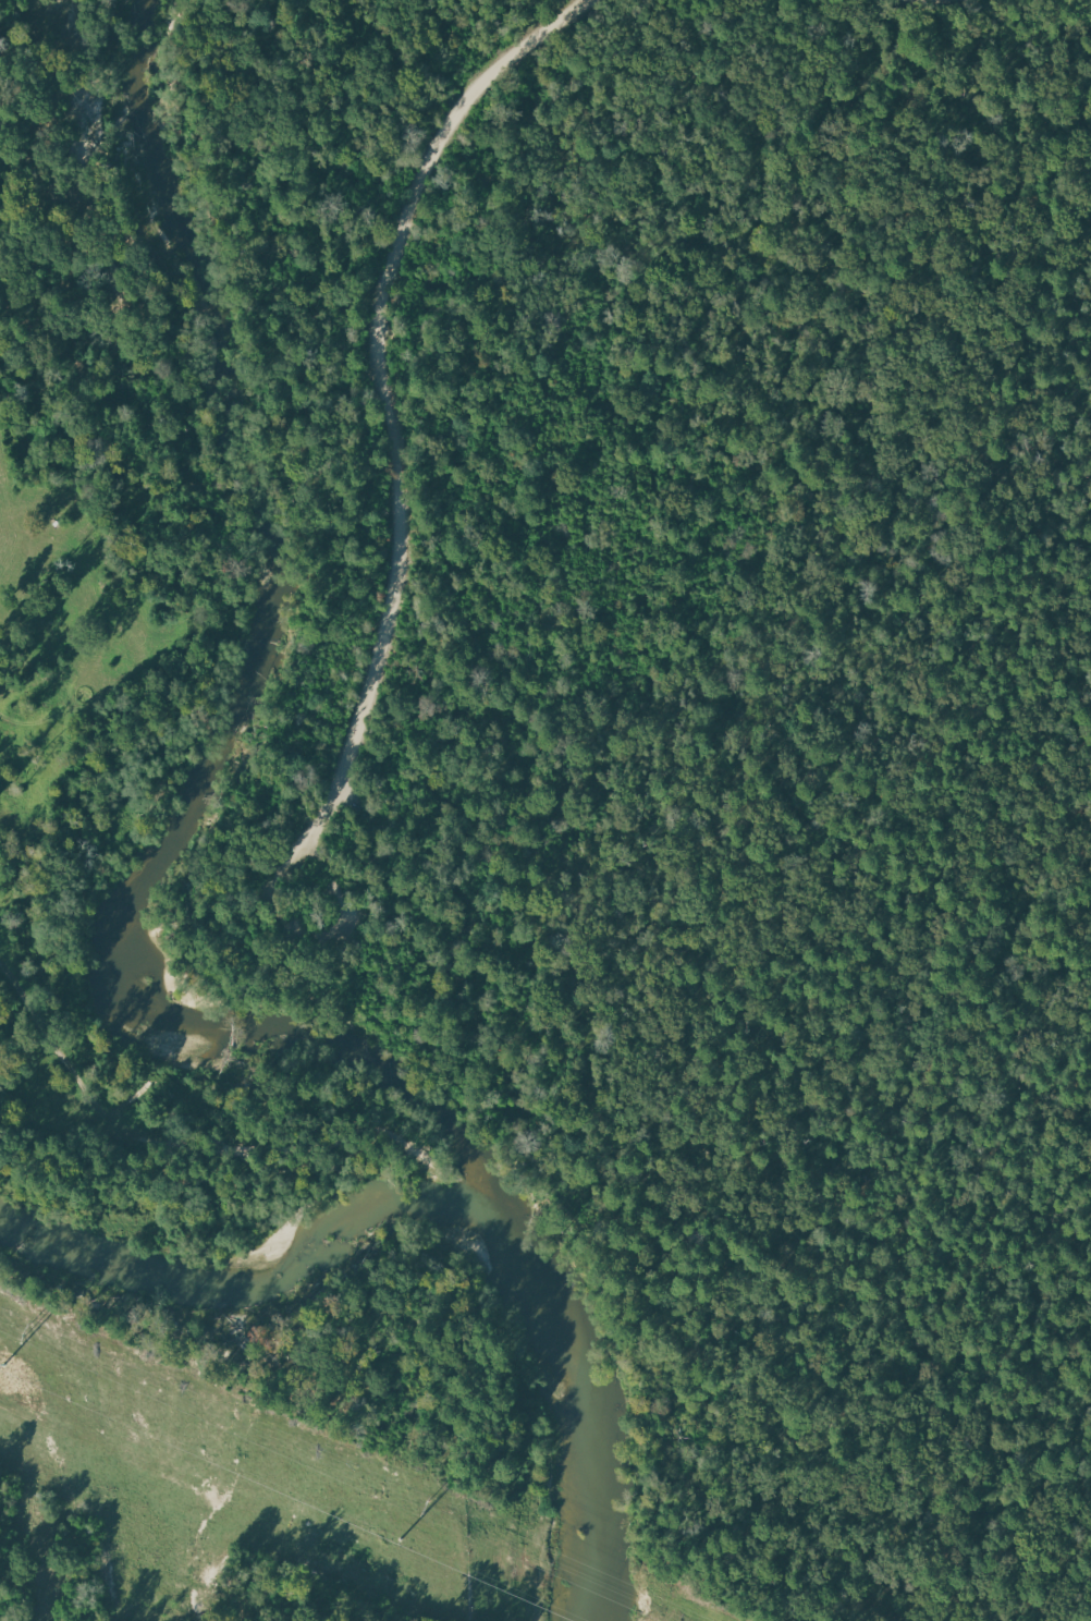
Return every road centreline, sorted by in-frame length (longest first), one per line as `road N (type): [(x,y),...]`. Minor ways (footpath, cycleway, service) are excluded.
road 1 (residential): [(603,0),(500,61),(462,109),(414,195),(379,328),(399,554),(388,650),(357,748),(302,849),(262,894),(252,940),(289,963)]

